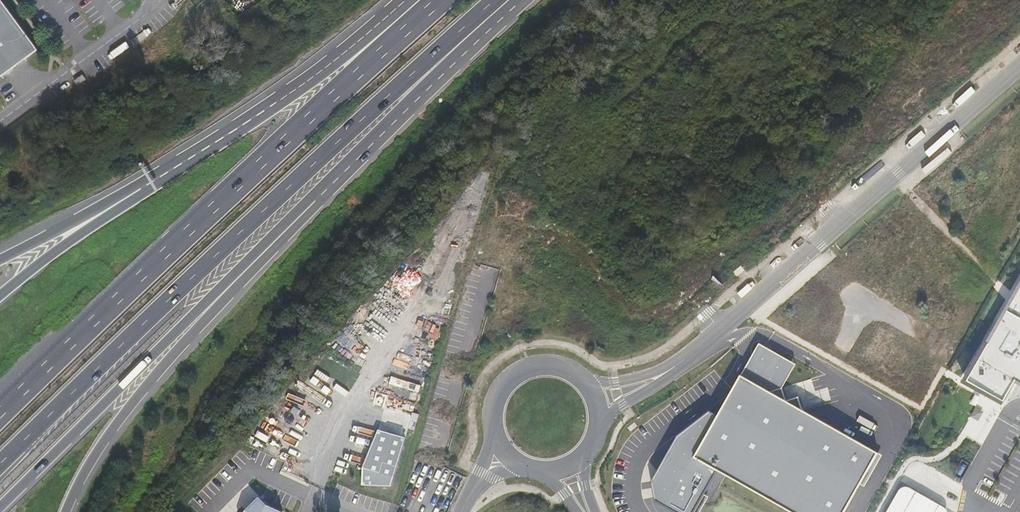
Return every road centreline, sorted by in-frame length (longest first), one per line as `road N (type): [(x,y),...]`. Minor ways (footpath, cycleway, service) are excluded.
road 1 (motorway): [(0,467),(498,0)]
road 2 (motorway): [(440,0),(0,414)]
road 3 (residential): [(1019,64),(683,361)]
road 4 (motorway): [(0,508),(302,210)]
road 5 (motorway): [(65,511),(126,412),(302,210)]
road 6 (motorway): [(430,0),(145,186)]
road 7 (motorway): [(302,210),(482,37),(505,0)]
road 8 (motorway): [(145,186),(0,294)]
road 9 (motorway): [(145,186),(0,259)]
road 10 (residential): [(584,387),(557,369),(534,369),(506,386),(495,417)]

